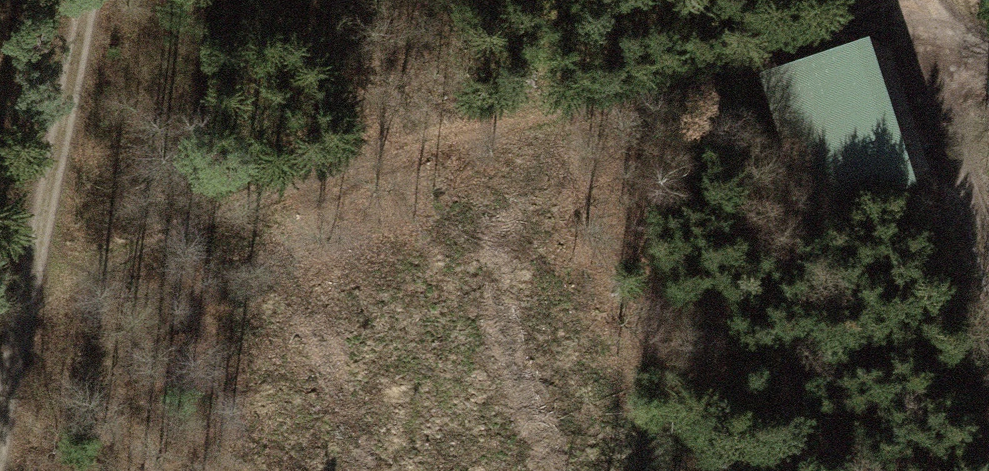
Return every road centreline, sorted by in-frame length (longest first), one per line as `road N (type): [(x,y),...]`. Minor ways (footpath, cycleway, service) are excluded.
road 1 (track): [(27,286),(349,160),(904,18)]
road 2 (track): [(0,464),(27,286),(86,0)]
road 3 (track): [(988,293),(914,73),(904,18)]

